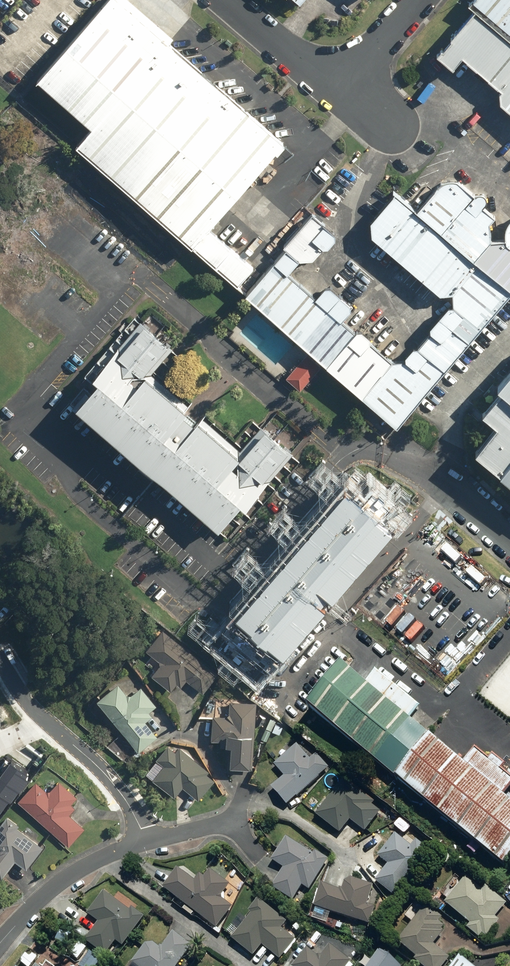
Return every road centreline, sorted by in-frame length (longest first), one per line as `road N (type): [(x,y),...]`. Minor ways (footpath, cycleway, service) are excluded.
road 1 (residential): [(209,610),(332,469),(366,445),(383,448),(509,548)]
road 2 (residential): [(0,667),(29,706),(134,805)]
road 3 (residential): [(148,845),(62,883),(0,945)]
road 4 (unclassified): [(228,0),(340,93)]
road 5 (unclassified): [(340,93),(420,0)]

